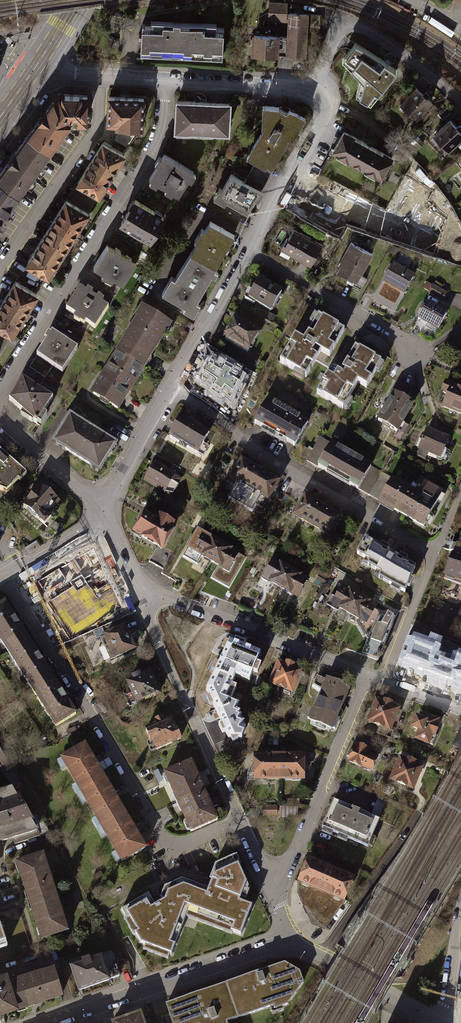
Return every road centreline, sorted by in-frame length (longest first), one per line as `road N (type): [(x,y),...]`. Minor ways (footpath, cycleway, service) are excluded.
road 1 (residential): [(238,820),(185,841),(161,832),(1,579)]
road 2 (residential): [(0,389),(156,143),(165,79)]
road 3 (residential): [(170,390),(434,555)]
road 4 (residential): [(50,1022),(288,944)]
road 5 (residential): [(143,590),(238,820)]
road 6 (residential): [(143,590),(367,676)]
road 7 (residential): [(312,92),(339,19),(389,45),(460,106)]
road 8 (residential): [(270,878),(306,833),(367,676)]
road 9 (residential): [(248,250),(398,333),(416,354)]
road 10 (residential): [(248,250),(319,127),(323,107),(312,92)]
road 11 (residential): [(318,956),(416,814)]
road 12 (residential): [(170,390),(248,250)]
road 13 (residential): [(312,92),(165,79)]
road 14 (residential): [(102,509),(170,390)]
road 15 (residential): [(382,681),(434,555)]
road 16 (residential): [(0,422),(102,509)]
road 17 (residential): [(318,956),(433,1022)]
road 18 (residential): [(165,79),(77,74),(39,62)]
road 19 (residential): [(102,509),(82,531),(1,579)]

